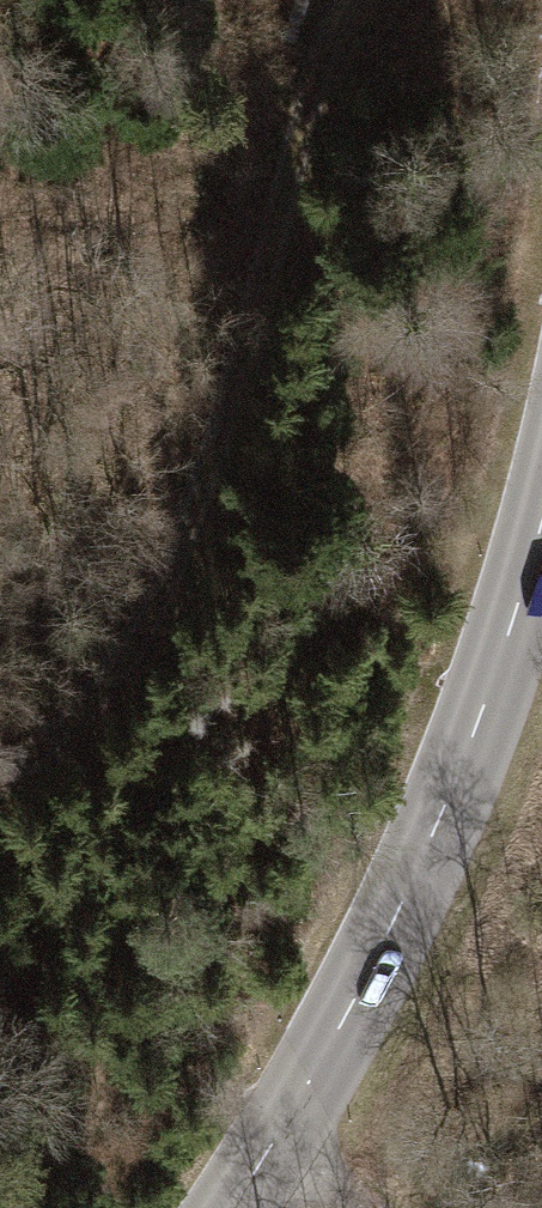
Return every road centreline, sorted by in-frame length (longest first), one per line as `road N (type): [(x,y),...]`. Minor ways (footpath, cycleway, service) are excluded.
road 1 (track): [(343,0),(205,478),(120,674),(0,779)]
road 2 (tertiary): [(231,1207),(309,1090),(467,764),(541,523)]

